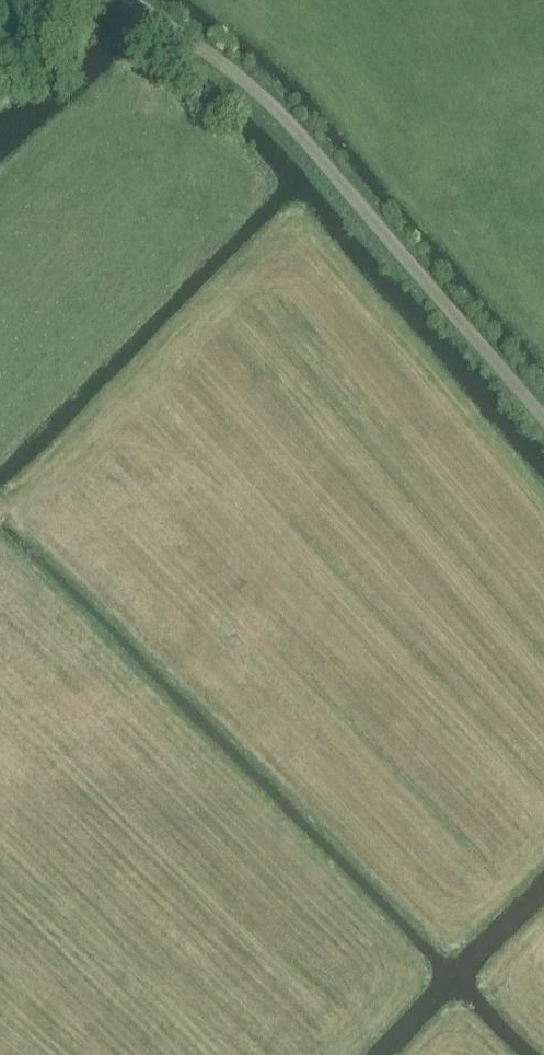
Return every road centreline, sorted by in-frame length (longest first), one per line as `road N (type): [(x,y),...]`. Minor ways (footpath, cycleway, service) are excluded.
road 1 (residential): [(543,417),(290,125),(127,0)]

